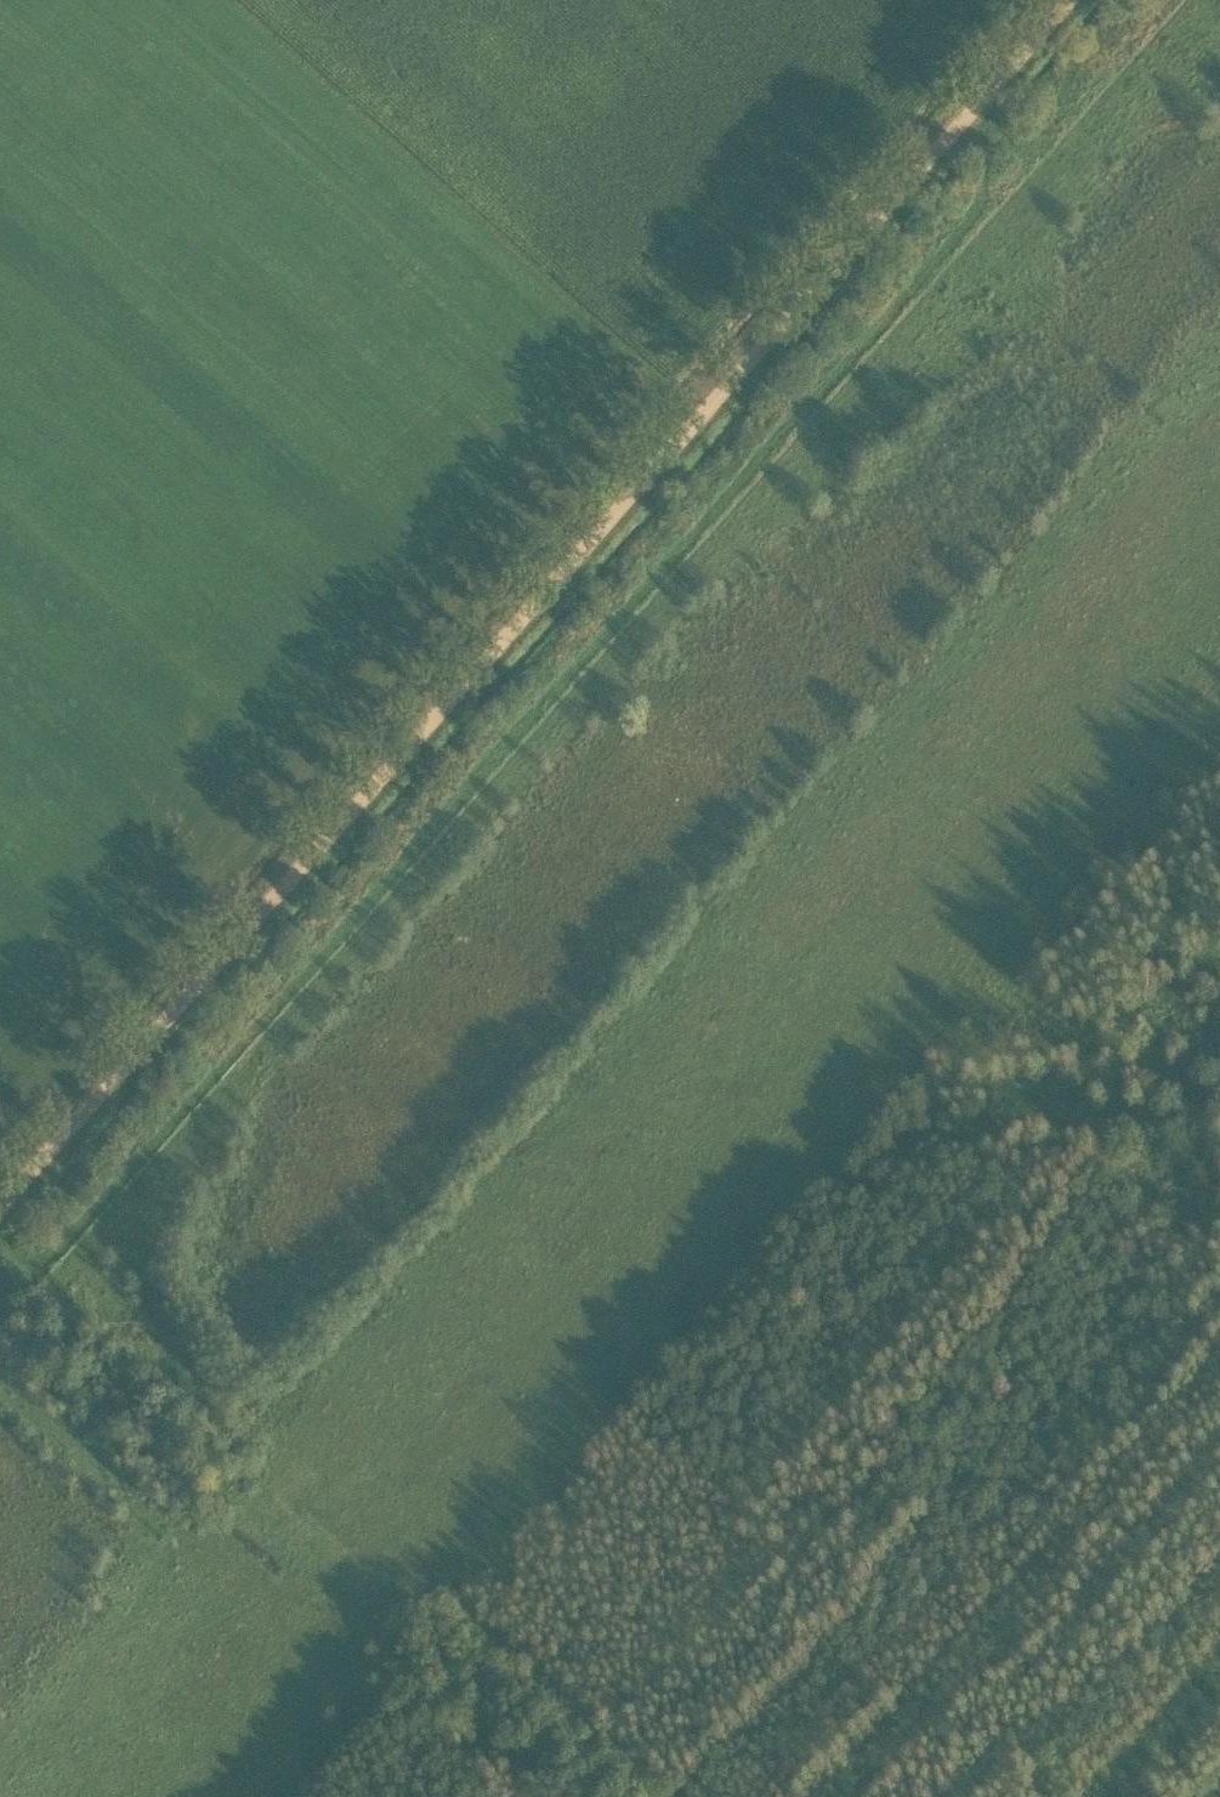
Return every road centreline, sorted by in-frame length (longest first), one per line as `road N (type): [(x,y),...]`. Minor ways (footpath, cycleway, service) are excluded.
road 1 (track): [(0,1210),(1070,0)]

